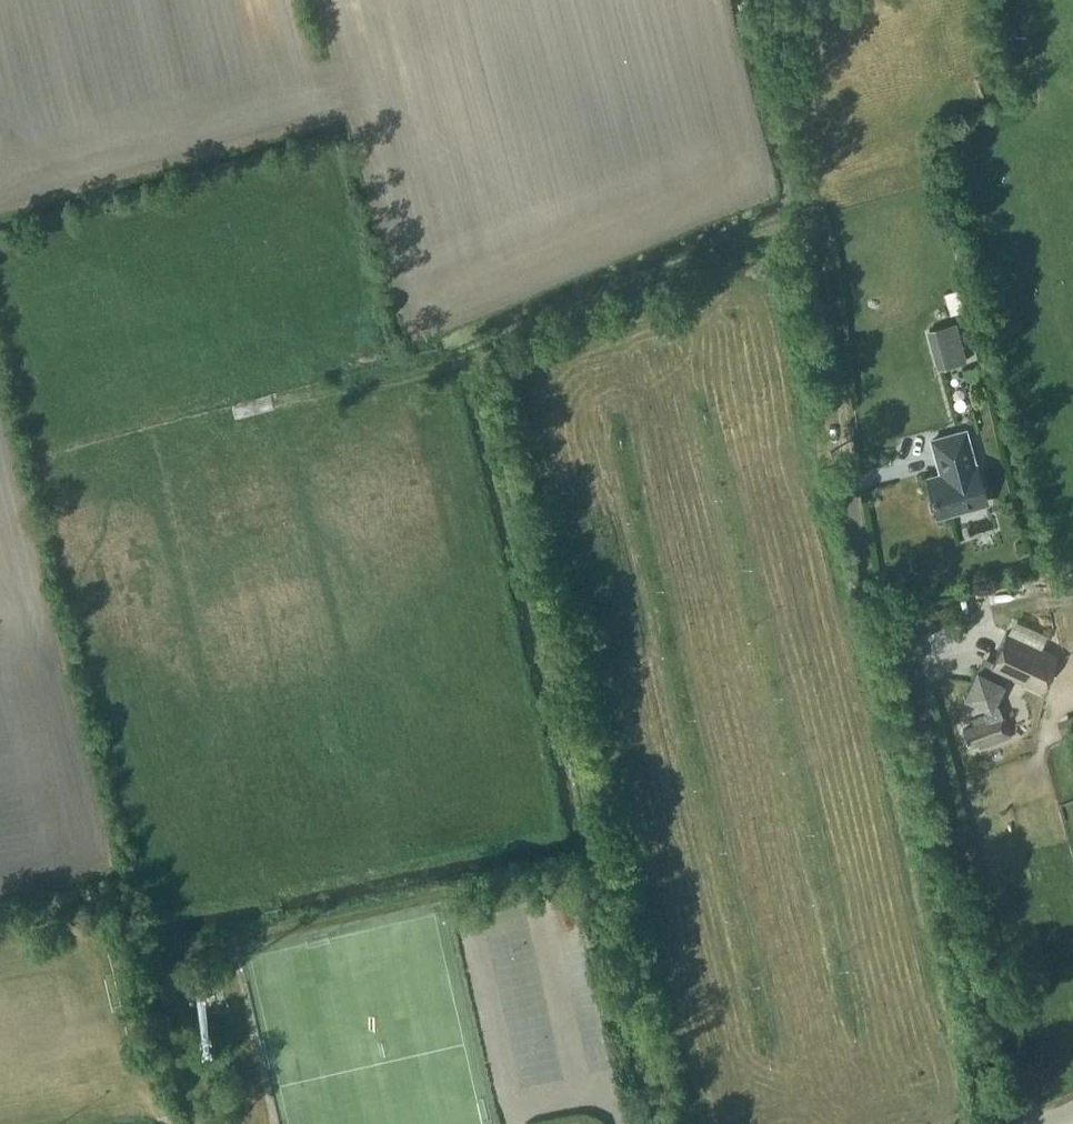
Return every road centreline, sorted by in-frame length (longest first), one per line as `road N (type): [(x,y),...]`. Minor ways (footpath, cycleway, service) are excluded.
road 1 (track): [(1035,1123),(928,726),(862,538),(842,438)]

